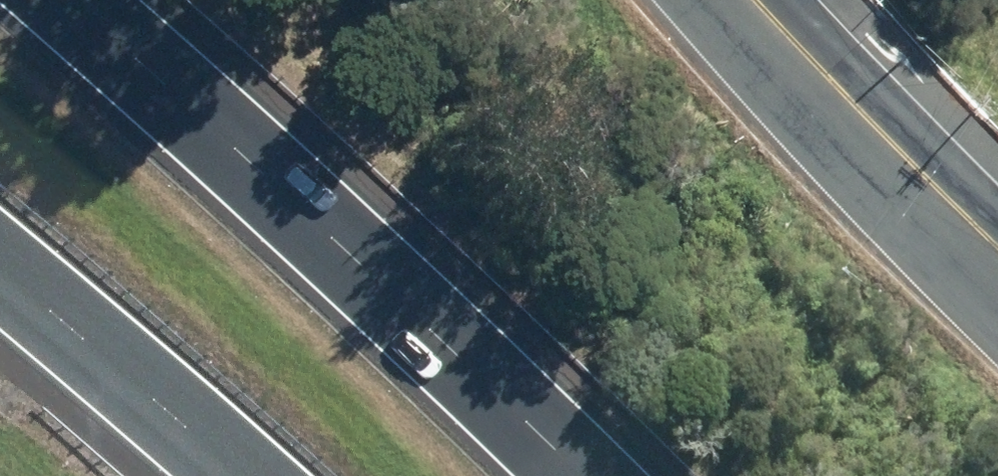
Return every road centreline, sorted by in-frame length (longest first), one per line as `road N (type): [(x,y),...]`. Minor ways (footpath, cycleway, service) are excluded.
road 1 (motorway): [(91,0),(521,384),(605,475)]
road 2 (secondary): [(997,258),(757,0)]
road 3 (motorway): [(228,475),(0,272)]

